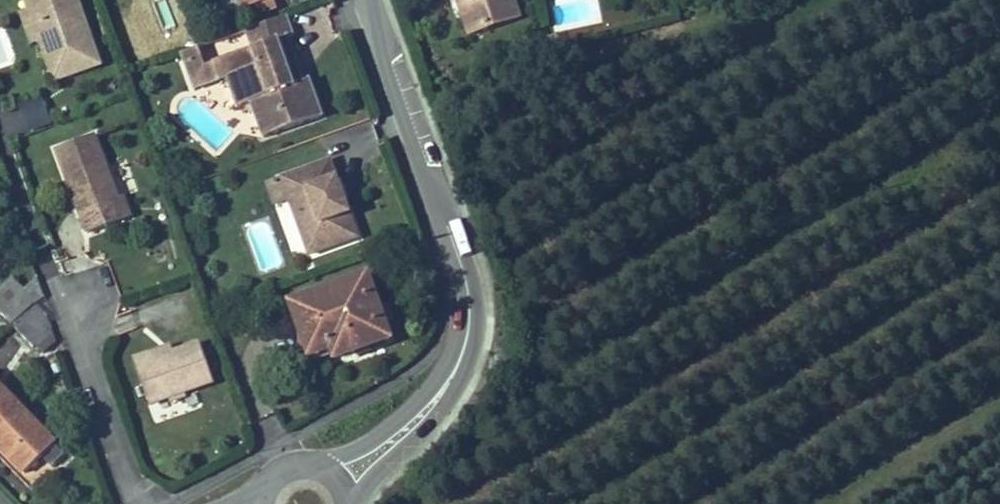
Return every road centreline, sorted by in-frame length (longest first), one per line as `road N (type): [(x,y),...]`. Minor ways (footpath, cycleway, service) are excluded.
road 1 (residential): [(370,0),(467,280),(467,338),(438,400)]
road 2 (residential): [(78,292),(140,503)]
road 3 (residential): [(352,503),(438,400)]
road 4 (residential): [(438,400),(322,466)]

